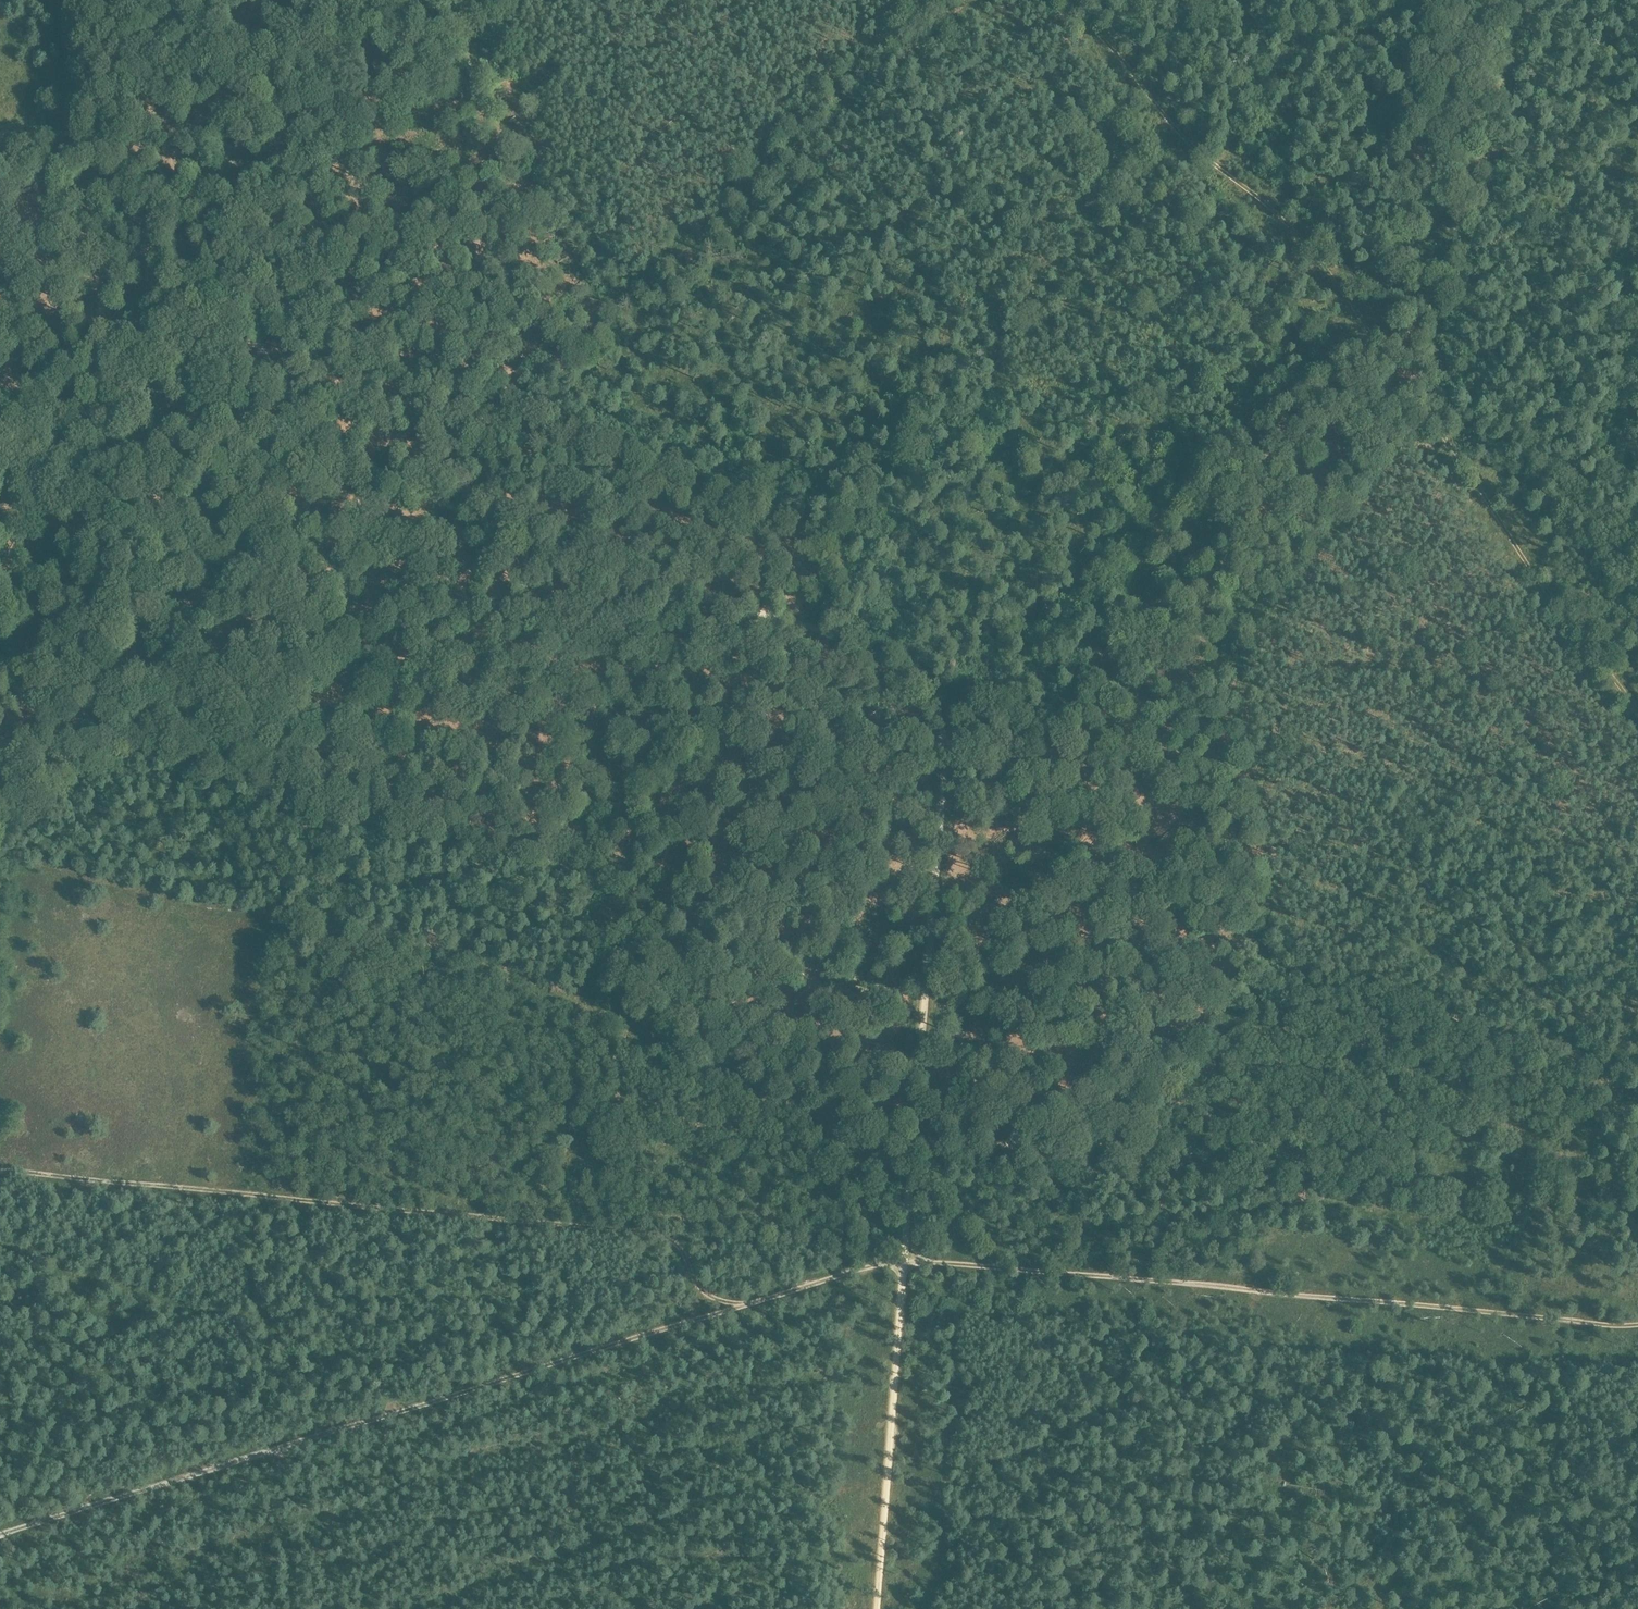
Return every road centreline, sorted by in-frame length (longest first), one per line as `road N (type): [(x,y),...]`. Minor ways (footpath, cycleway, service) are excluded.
road 1 (track): [(875,1608),(942,807),(937,707),(917,675),(867,646),(609,573),(416,491),(347,448),(313,414),(191,240),(92,26),(90,0)]
road 2 (track): [(1637,1324),(904,1256),(0,1534)]
road 3 (track): [(1637,710),(1306,243),(1197,149),(1069,0)]
road 4 (track): [(0,1175),(657,1237),(689,1261),(701,1297),(736,1307)]
road 5 (track): [(0,138),(144,139),(245,122),(300,88),(400,0)]

